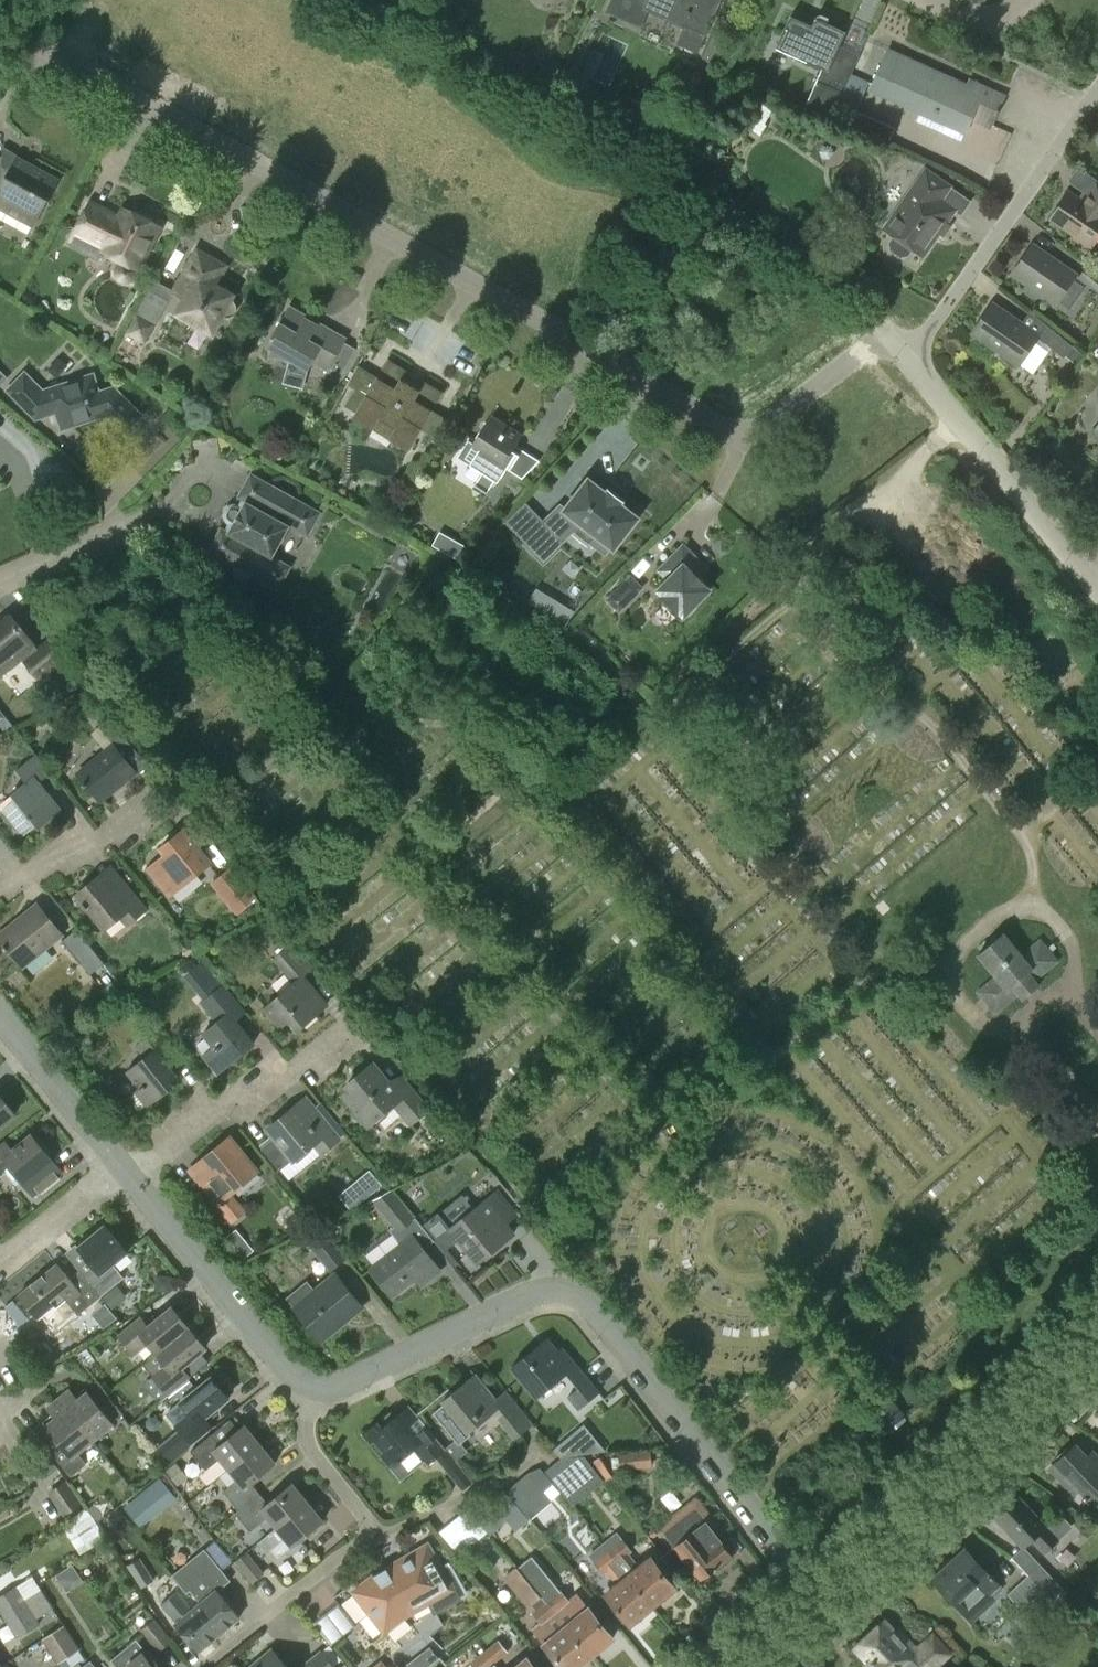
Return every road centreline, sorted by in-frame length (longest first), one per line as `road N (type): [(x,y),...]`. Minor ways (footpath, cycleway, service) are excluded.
road 1 (residential): [(911,358),(884,344),(864,347),(764,426),(724,428),(3,25)]
road 2 (residential): [(805,1578),(579,1297),(532,1294),(352,1380),(312,1385)]
road 3 (residential): [(805,1578),(1097,1307)]
road 4 (residential): [(911,358),(1097,88)]
road 5 (residential): [(312,1385),(286,1369),(124,1172)]
road 6 (residential): [(1091,578),(911,358)]
road 7 (residential): [(124,1172),(213,1111),(290,1073),(347,1028)]
road 8 (residential): [(124,1172),(0,1016)]
road 9 (residential): [(0,886),(104,841),(163,794)]
road 10 (unclassified): [(371,1535),(307,1443),(312,1385)]
road 11 (residential): [(0,1256),(15,1253),(124,1172)]
road 12 (residential): [(0,583),(135,524)]

